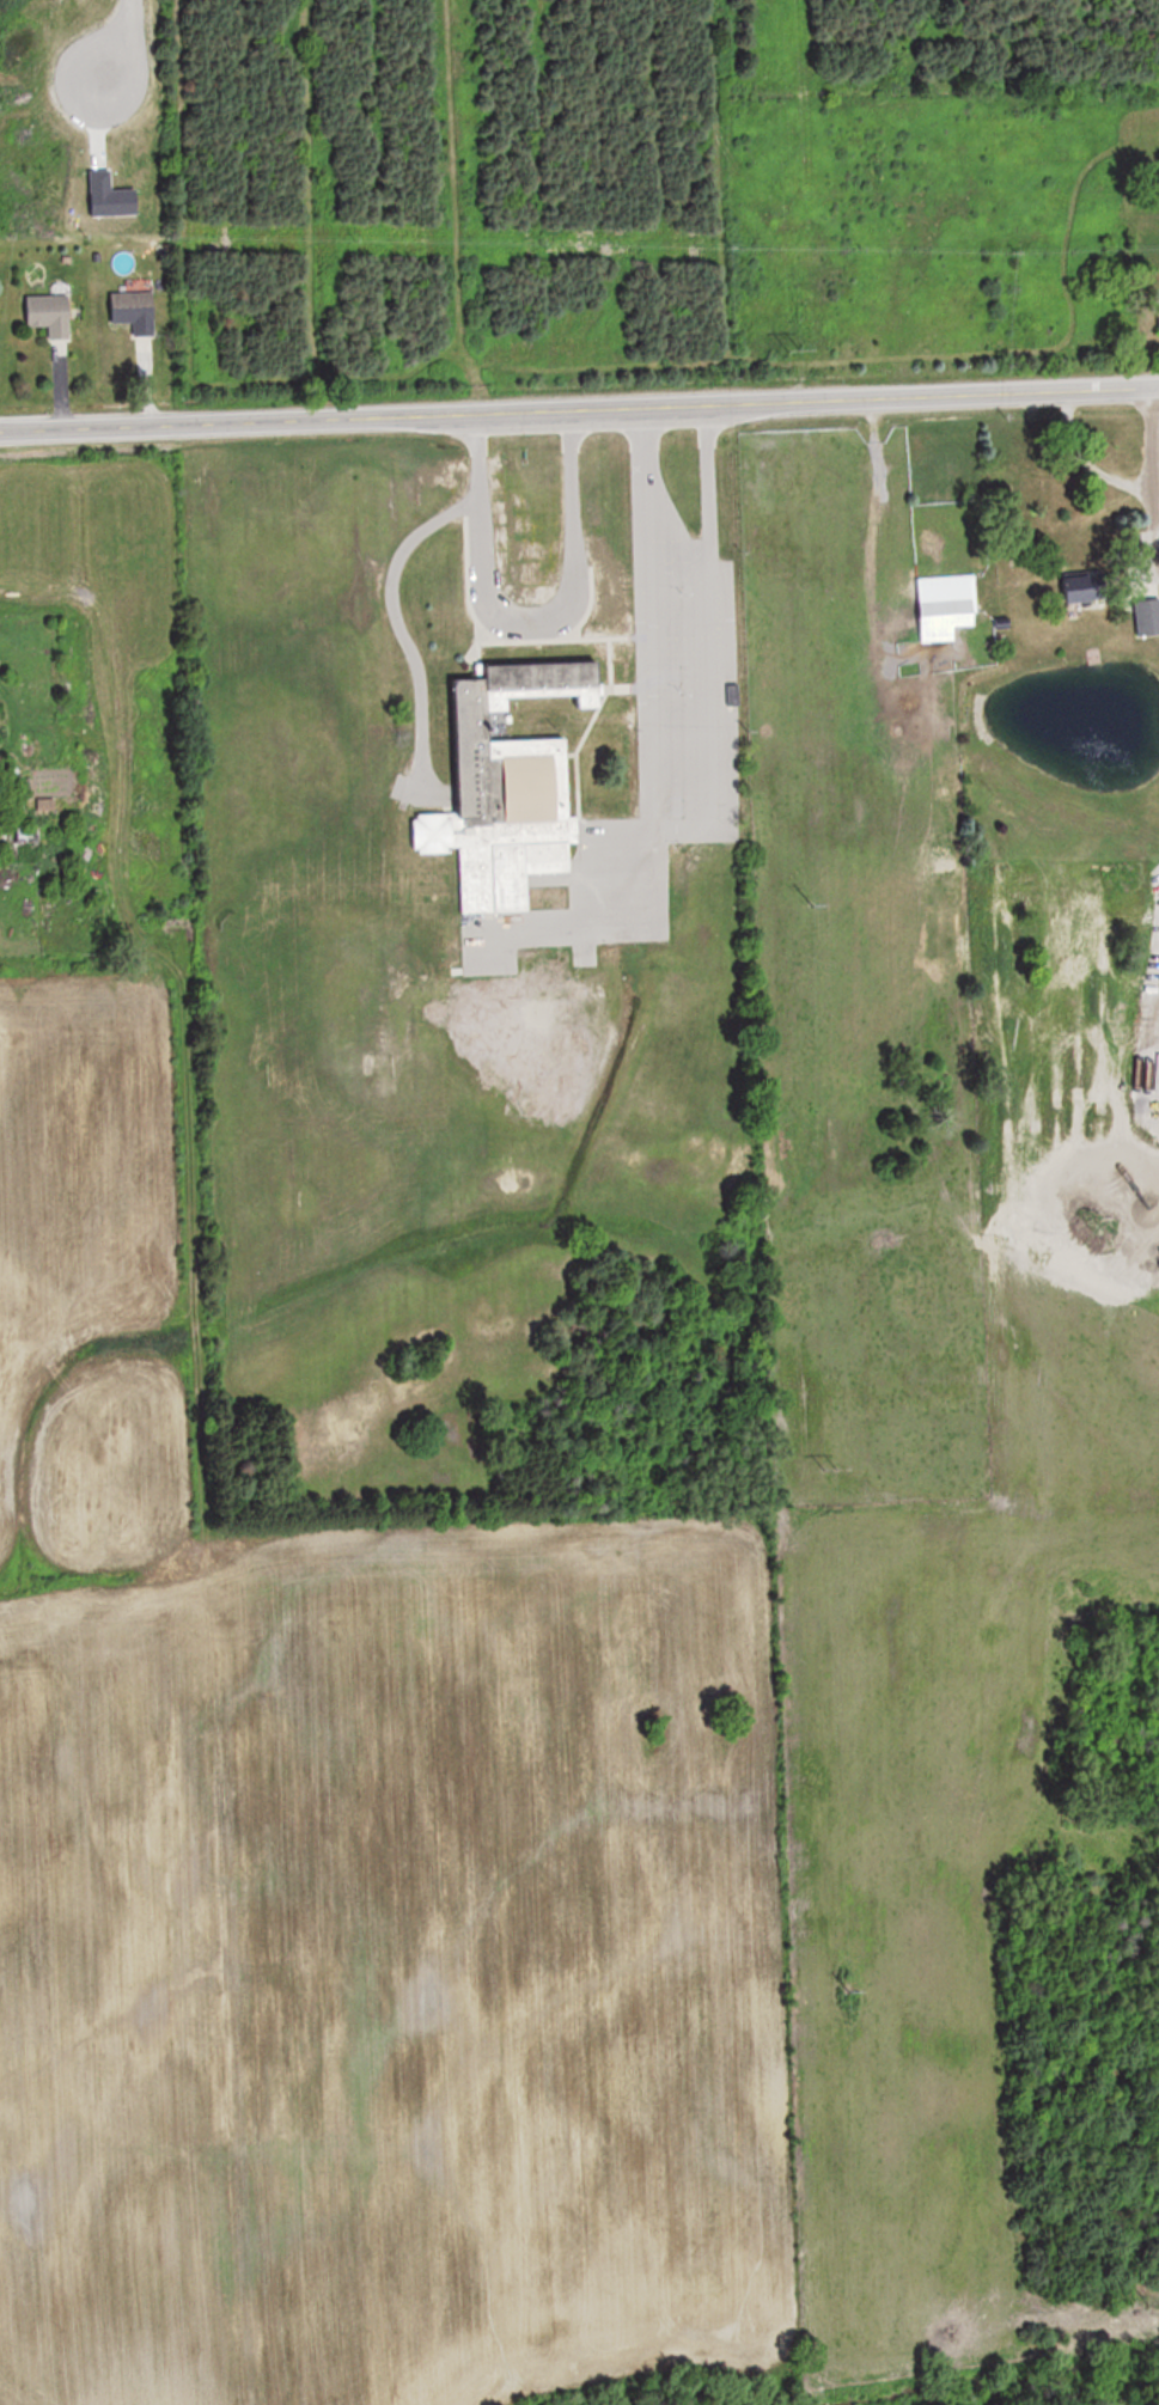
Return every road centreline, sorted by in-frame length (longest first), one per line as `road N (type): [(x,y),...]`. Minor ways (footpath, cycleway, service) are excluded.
road 1 (residential): [(0,430),(1158,393)]

